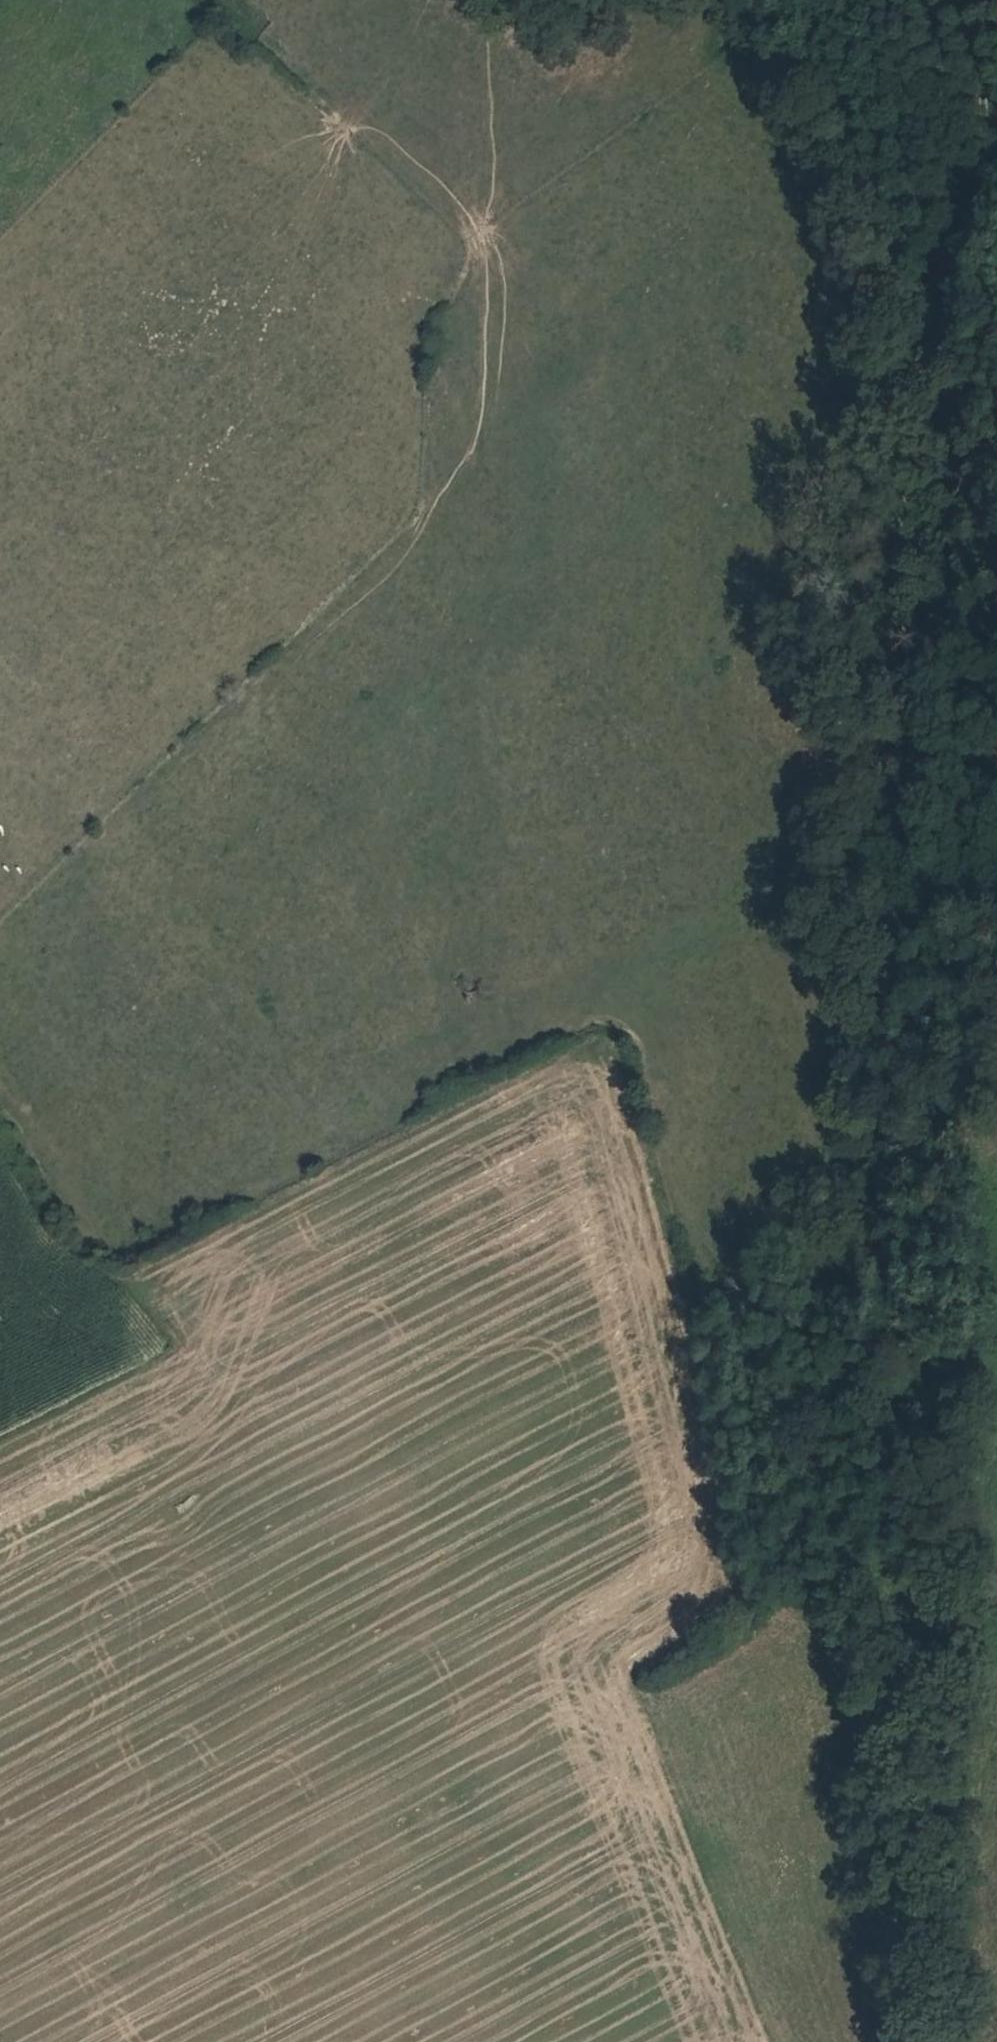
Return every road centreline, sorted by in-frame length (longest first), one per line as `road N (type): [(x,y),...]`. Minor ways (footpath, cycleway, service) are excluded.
road 1 (track): [(996,440),(933,393),(994,147),(986,74),(958,0)]

